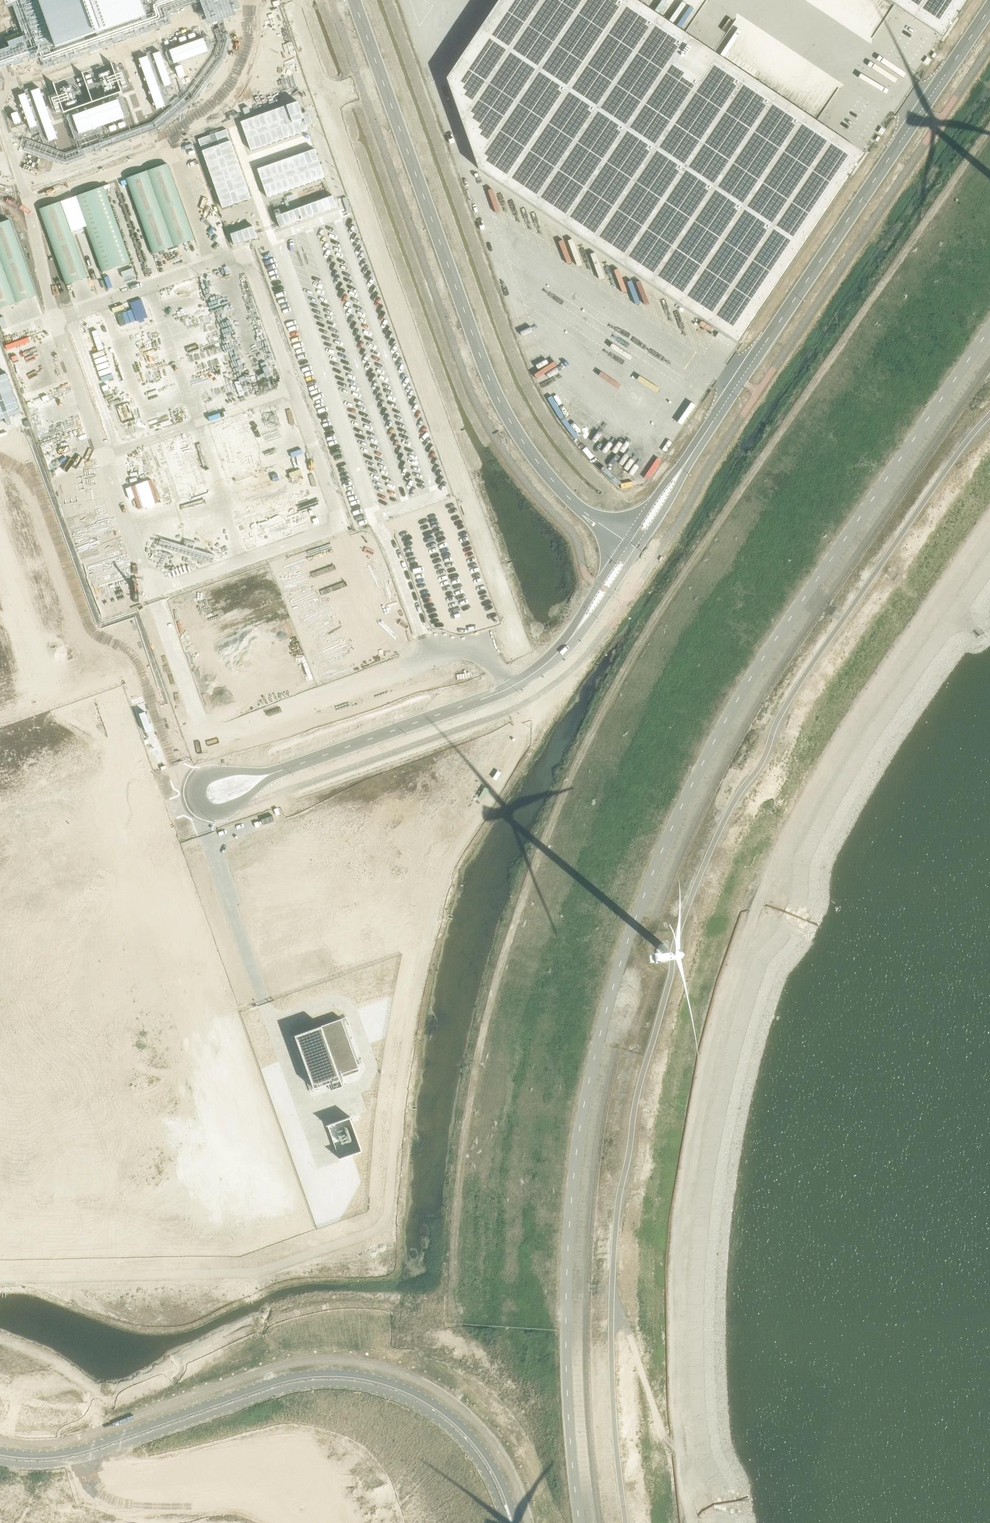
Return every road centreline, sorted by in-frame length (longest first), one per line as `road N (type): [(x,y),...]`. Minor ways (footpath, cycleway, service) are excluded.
road 1 (track): [(726,1522),(706,1354),(714,1198),(740,1073),(782,942),(840,812),(989,579)]
road 2 (tertiary): [(354,0),(498,397),(543,469),(625,540)]
road 3 (unclassified): [(513,1522),(504,1485),(459,1422),(415,1392),(362,1374),(290,1376),(72,1451),(0,1451)]
road 4 (unclassified): [(0,1461),(87,1457),(290,1386),(340,1382),(409,1400),(449,1427),(479,1461),(510,1522)]
road 5 (tertiary): [(989,6),(679,471)]
road 6 (unclassified): [(579,628),(512,687),(279,771)]
road 7 (track): [(611,1288),(704,1522)]
road 8 (unclassified): [(279,771),(227,771),(200,781),(196,797),(211,811),(227,809),(269,778)]

